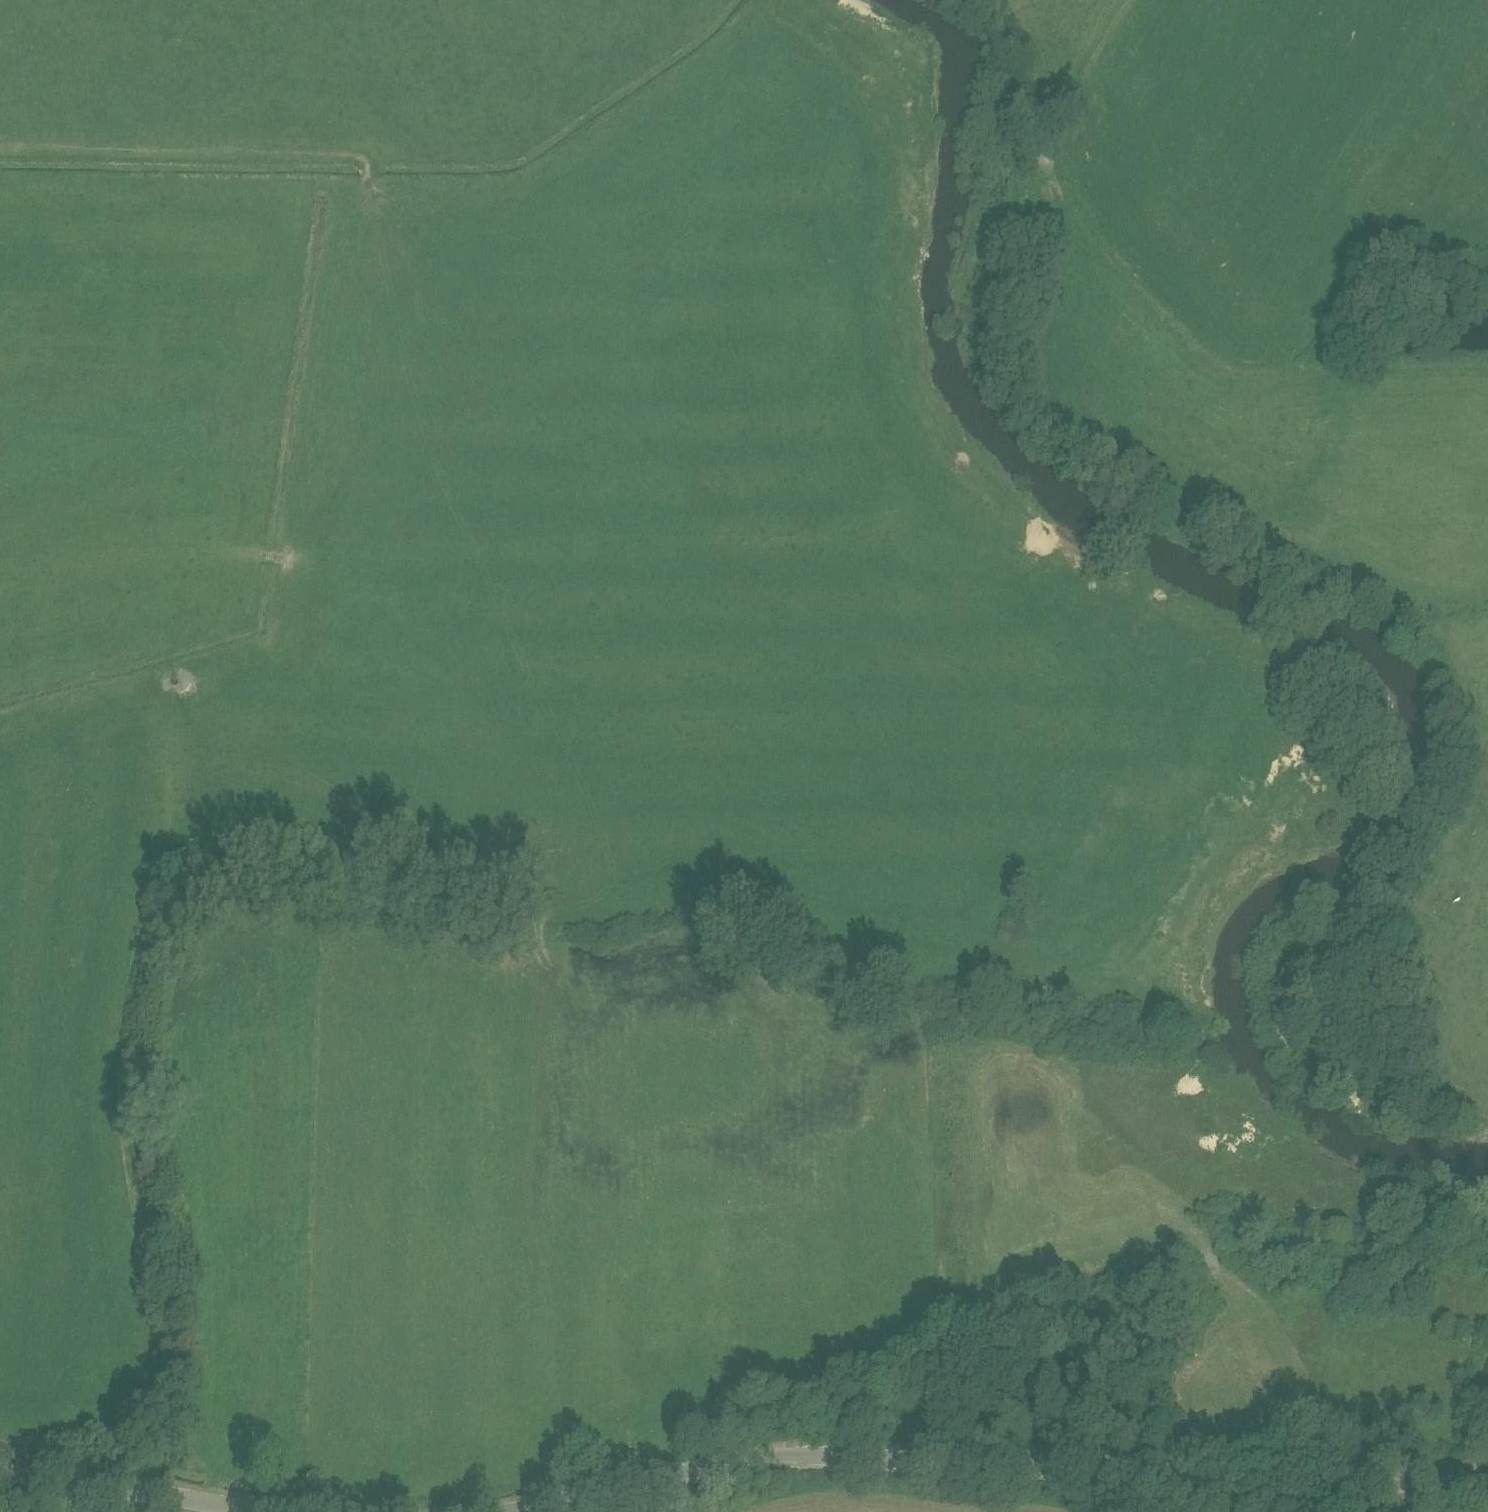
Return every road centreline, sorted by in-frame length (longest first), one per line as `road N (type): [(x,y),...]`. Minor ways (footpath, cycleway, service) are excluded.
road 1 (unclassified): [(1487,1489),(771,1457),(508,1511)]
road 2 (unclassified): [(267,1511),(0,1472)]

